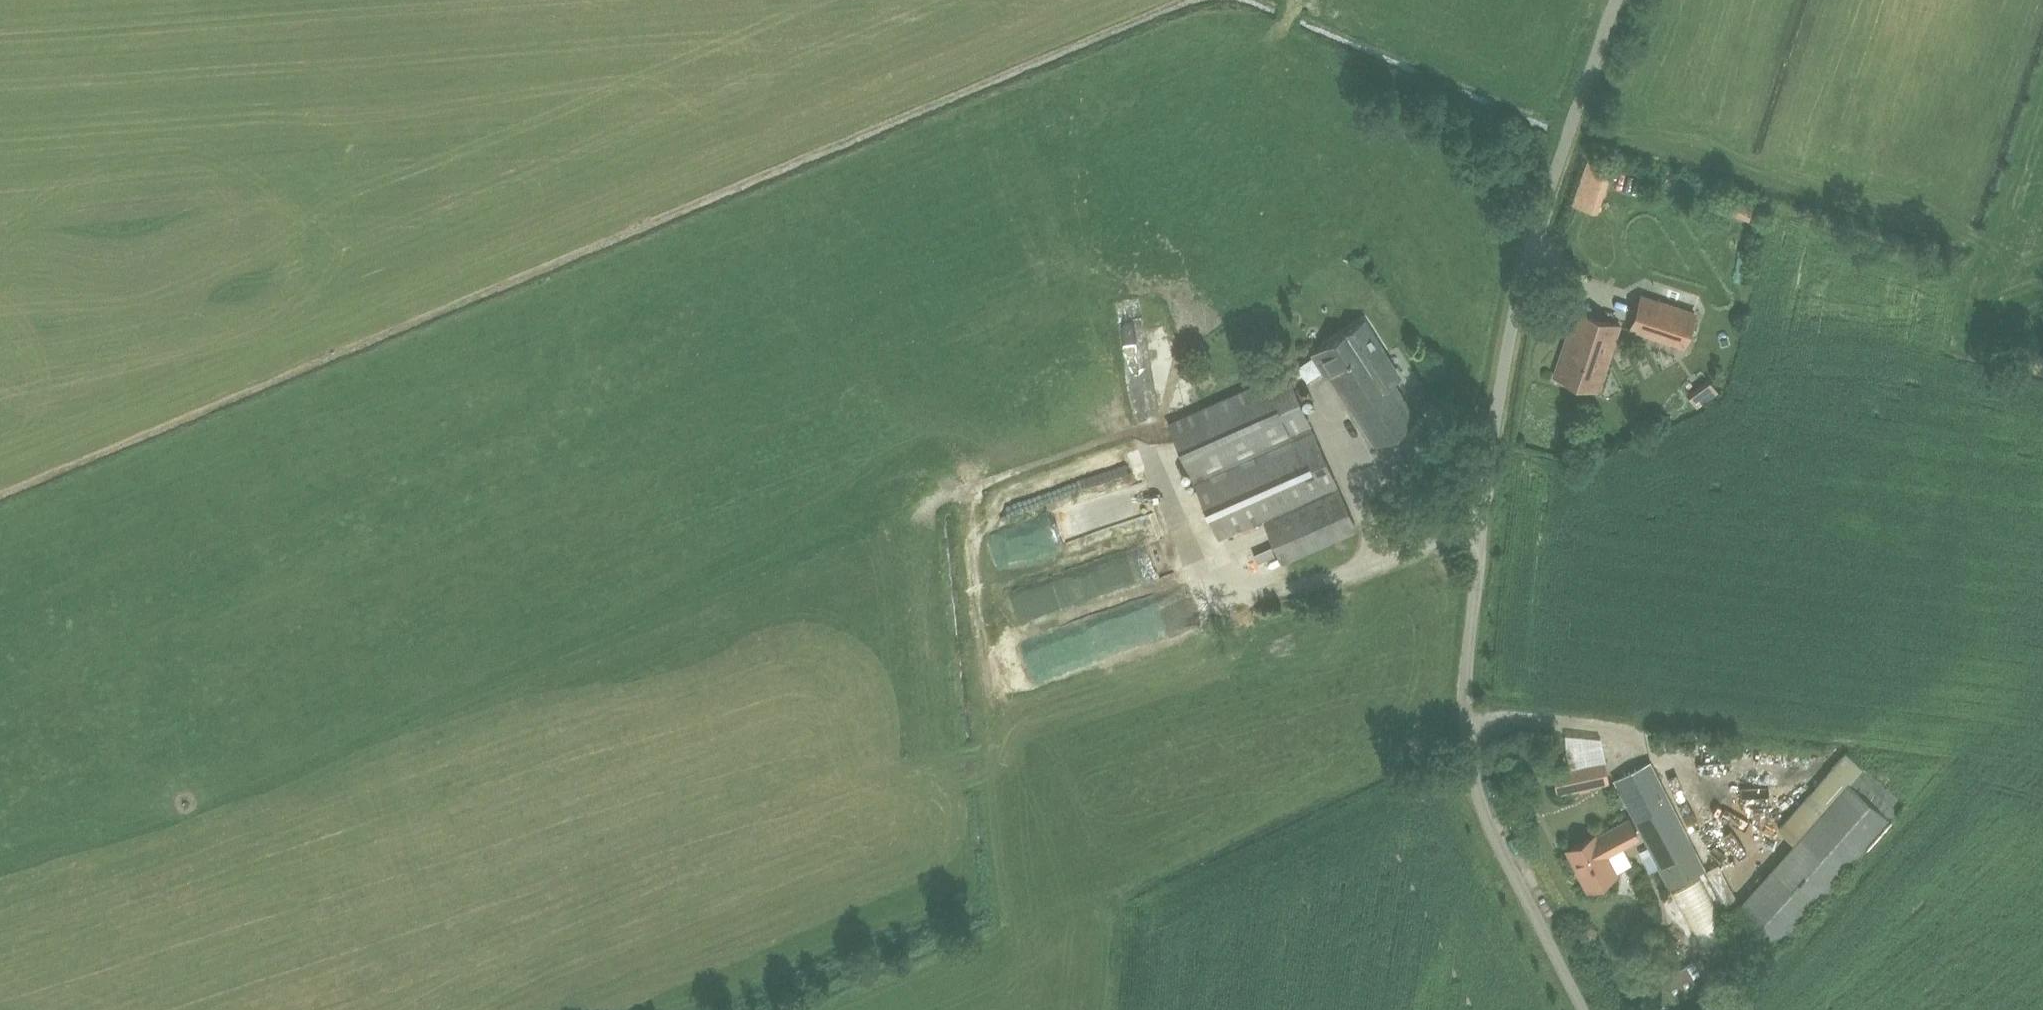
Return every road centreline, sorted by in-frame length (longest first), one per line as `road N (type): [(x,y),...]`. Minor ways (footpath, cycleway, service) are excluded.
road 1 (unclassified): [(1580,1009),(1470,791),(1461,726),(1478,518),(1505,346),(1522,273),(1616,0)]
road 2 (track): [(1294,3),(1575,119)]
road 3 (track): [(1180,174),(1294,3),(1288,0)]

